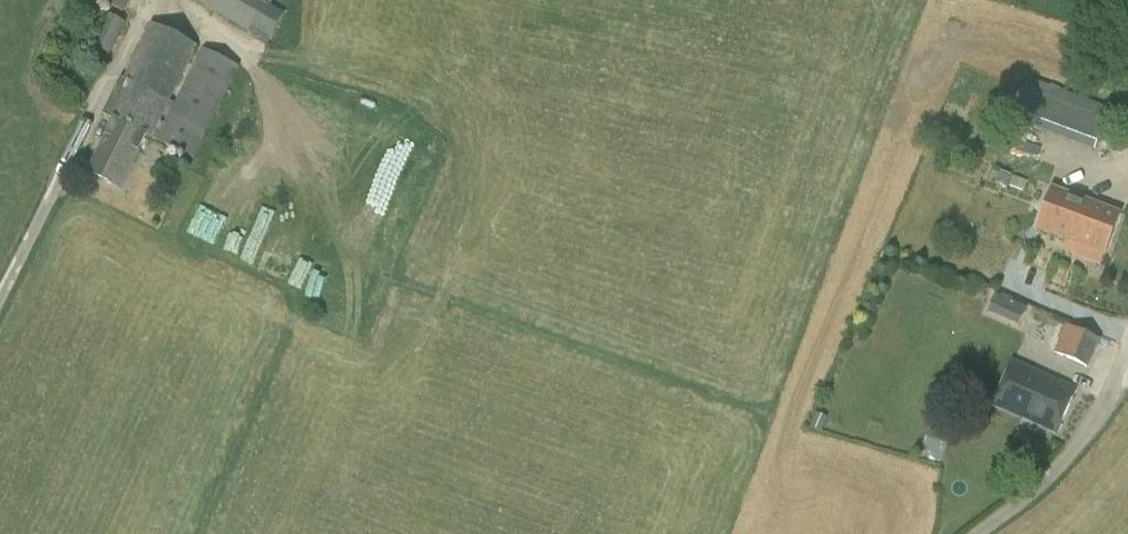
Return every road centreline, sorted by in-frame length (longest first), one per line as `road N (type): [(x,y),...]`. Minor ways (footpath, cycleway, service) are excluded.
road 1 (unclassified): [(980,533),(1043,484),(1076,444),(1106,403),(1127,346)]

